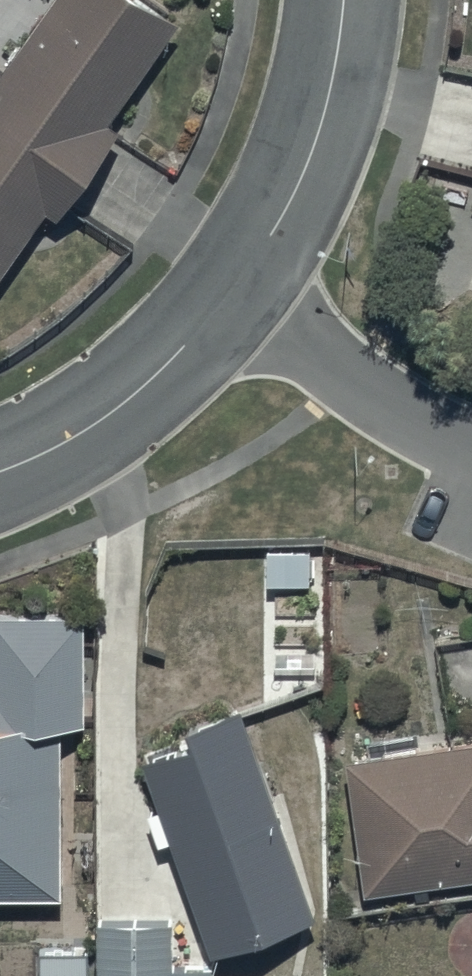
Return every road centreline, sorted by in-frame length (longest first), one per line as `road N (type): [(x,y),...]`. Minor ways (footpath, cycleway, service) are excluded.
road 1 (residential): [(224,298),(280,216),(311,143),(341,0)]
road 2 (residential): [(224,298),(471,452)]
road 3 (residential): [(0,473),(106,415),(165,367),(224,298)]

